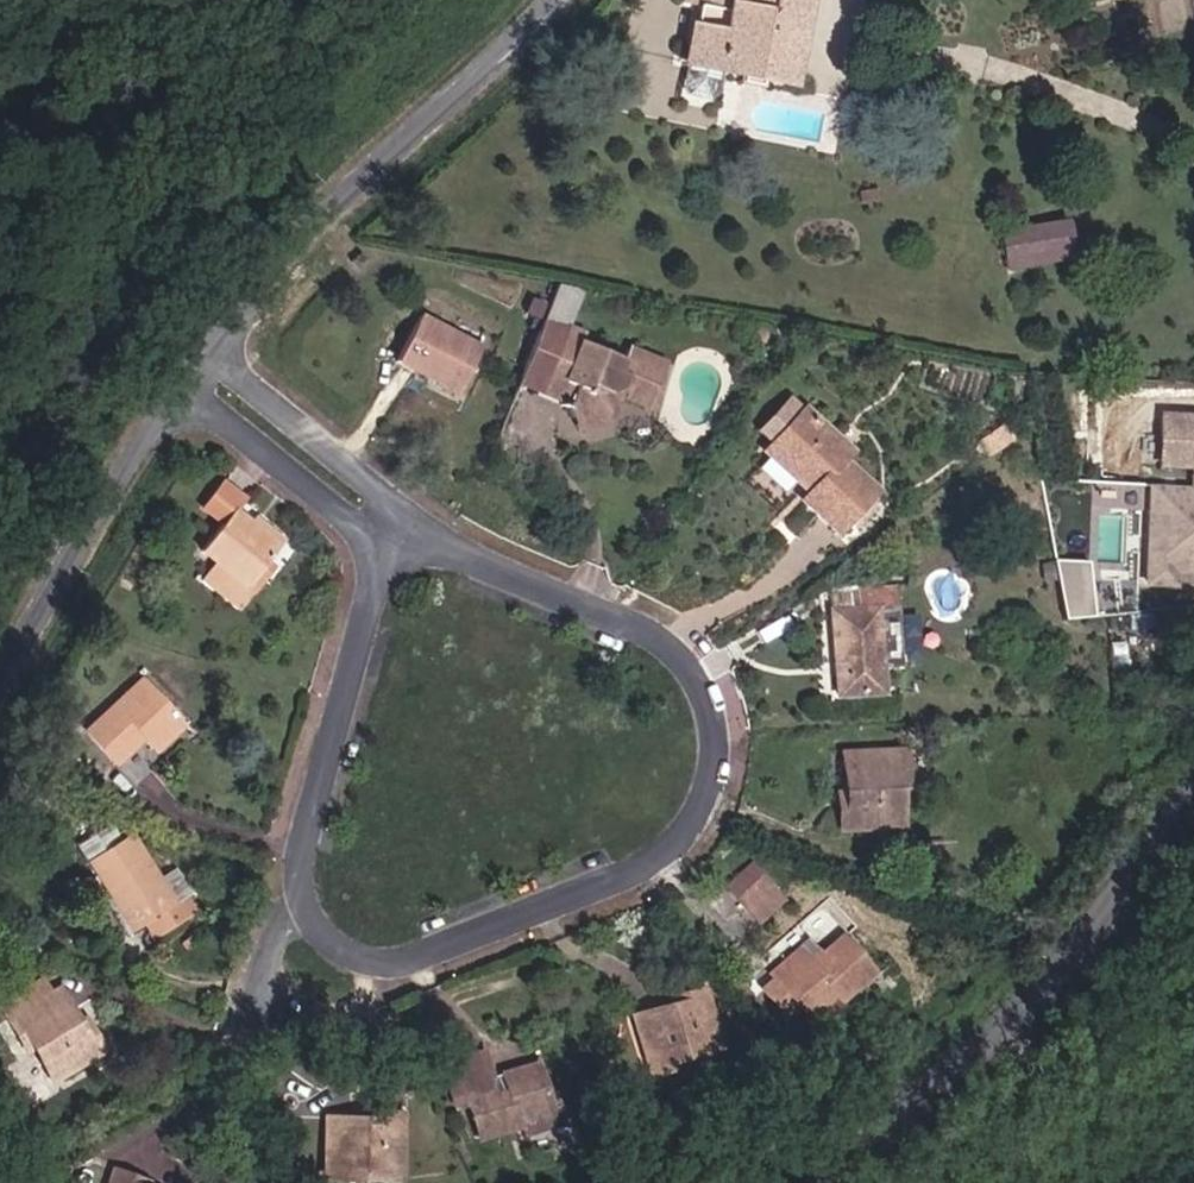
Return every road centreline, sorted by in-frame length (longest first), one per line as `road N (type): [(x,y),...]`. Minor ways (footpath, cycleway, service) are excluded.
road 1 (residential): [(379,569),(307,837),(302,877),(311,913),(333,942),(385,958),(420,954),(653,859),(684,836),(705,807),(718,726),(705,685),(683,655),(656,630),(429,537)]
road 2 (tertiary): [(1193,752),(1094,913),(947,1035),(693,1182)]
road 3 (residential): [(215,350),(555,0)]
road 4 (residential): [(0,716),(124,473),(179,395)]
road 5 (residential): [(429,537),(215,350)]
road 6 (residential): [(179,395),(351,520),(375,545),(379,569)]

